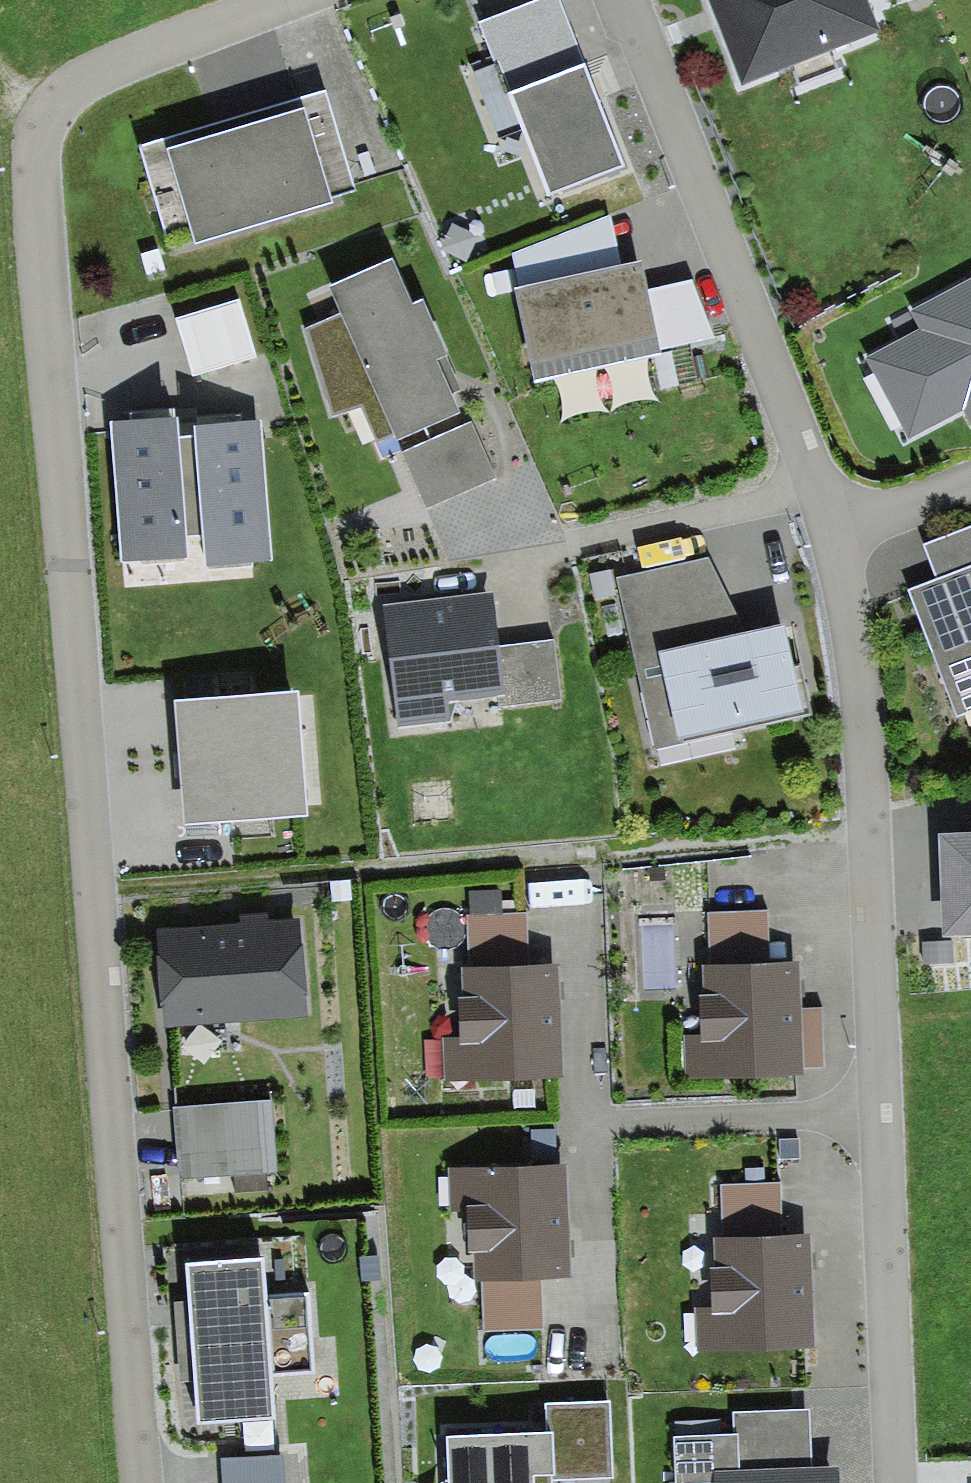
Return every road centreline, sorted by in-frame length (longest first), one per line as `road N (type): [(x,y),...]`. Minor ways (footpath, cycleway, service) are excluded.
road 1 (residential): [(264,0),(68,78),(33,125),(137,1482)]
road 2 (residential): [(624,0),(815,487),(857,653),(898,1482)]

